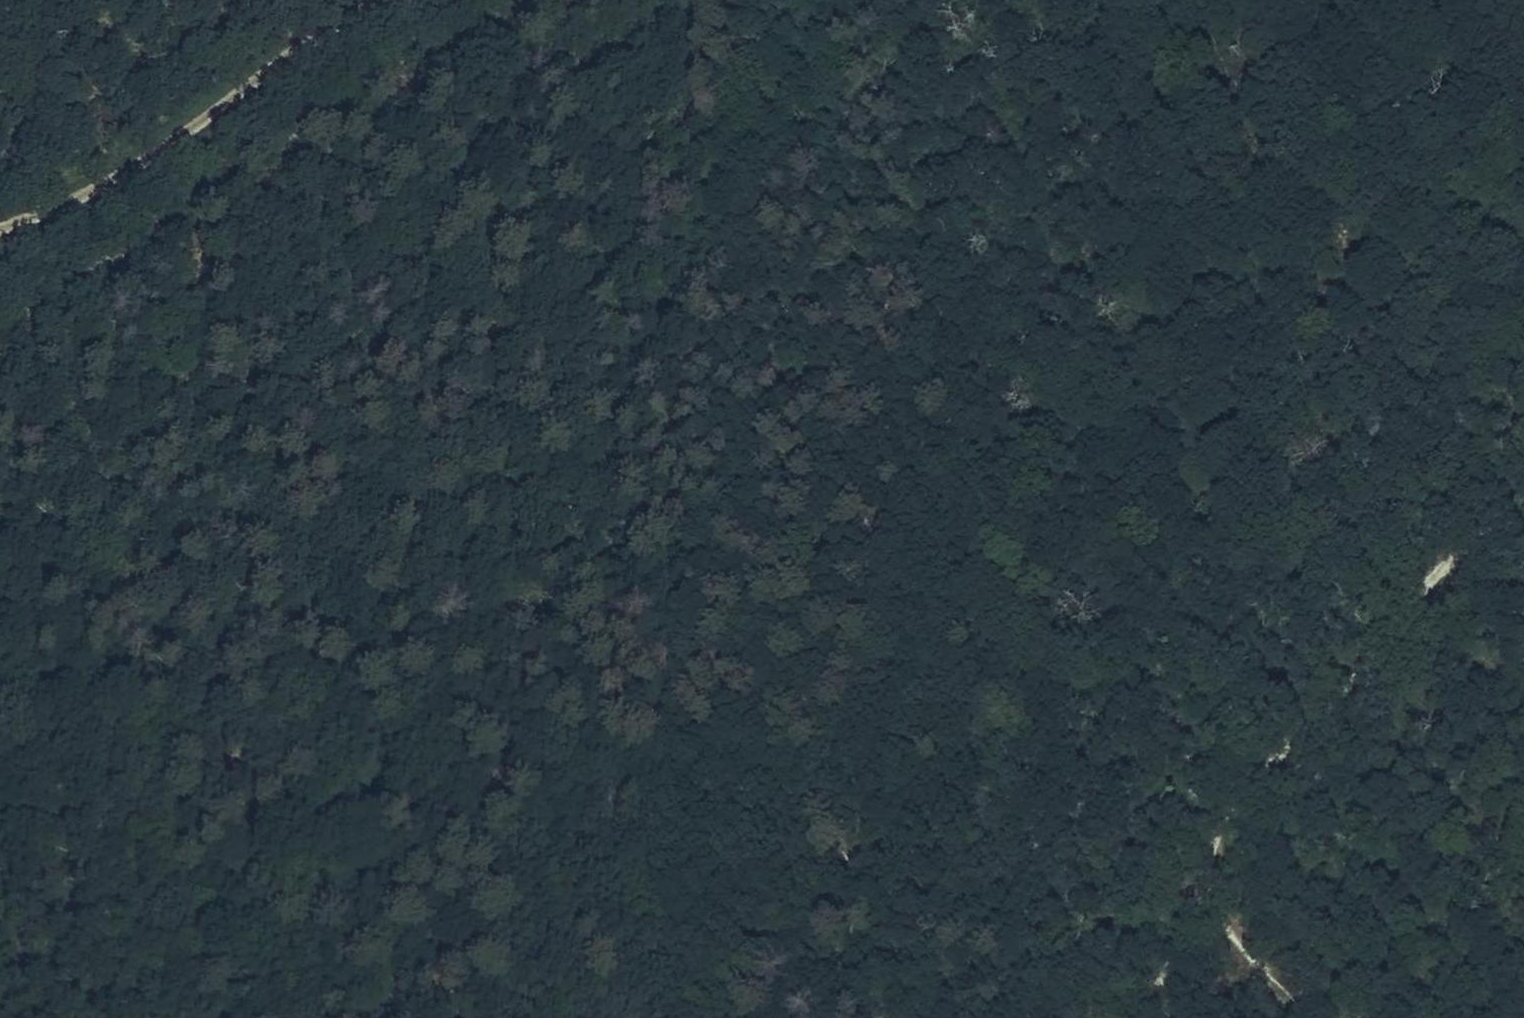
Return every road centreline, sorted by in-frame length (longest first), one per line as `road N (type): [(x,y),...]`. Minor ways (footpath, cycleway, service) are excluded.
road 1 (track): [(378,0),(99,187),(0,228)]

